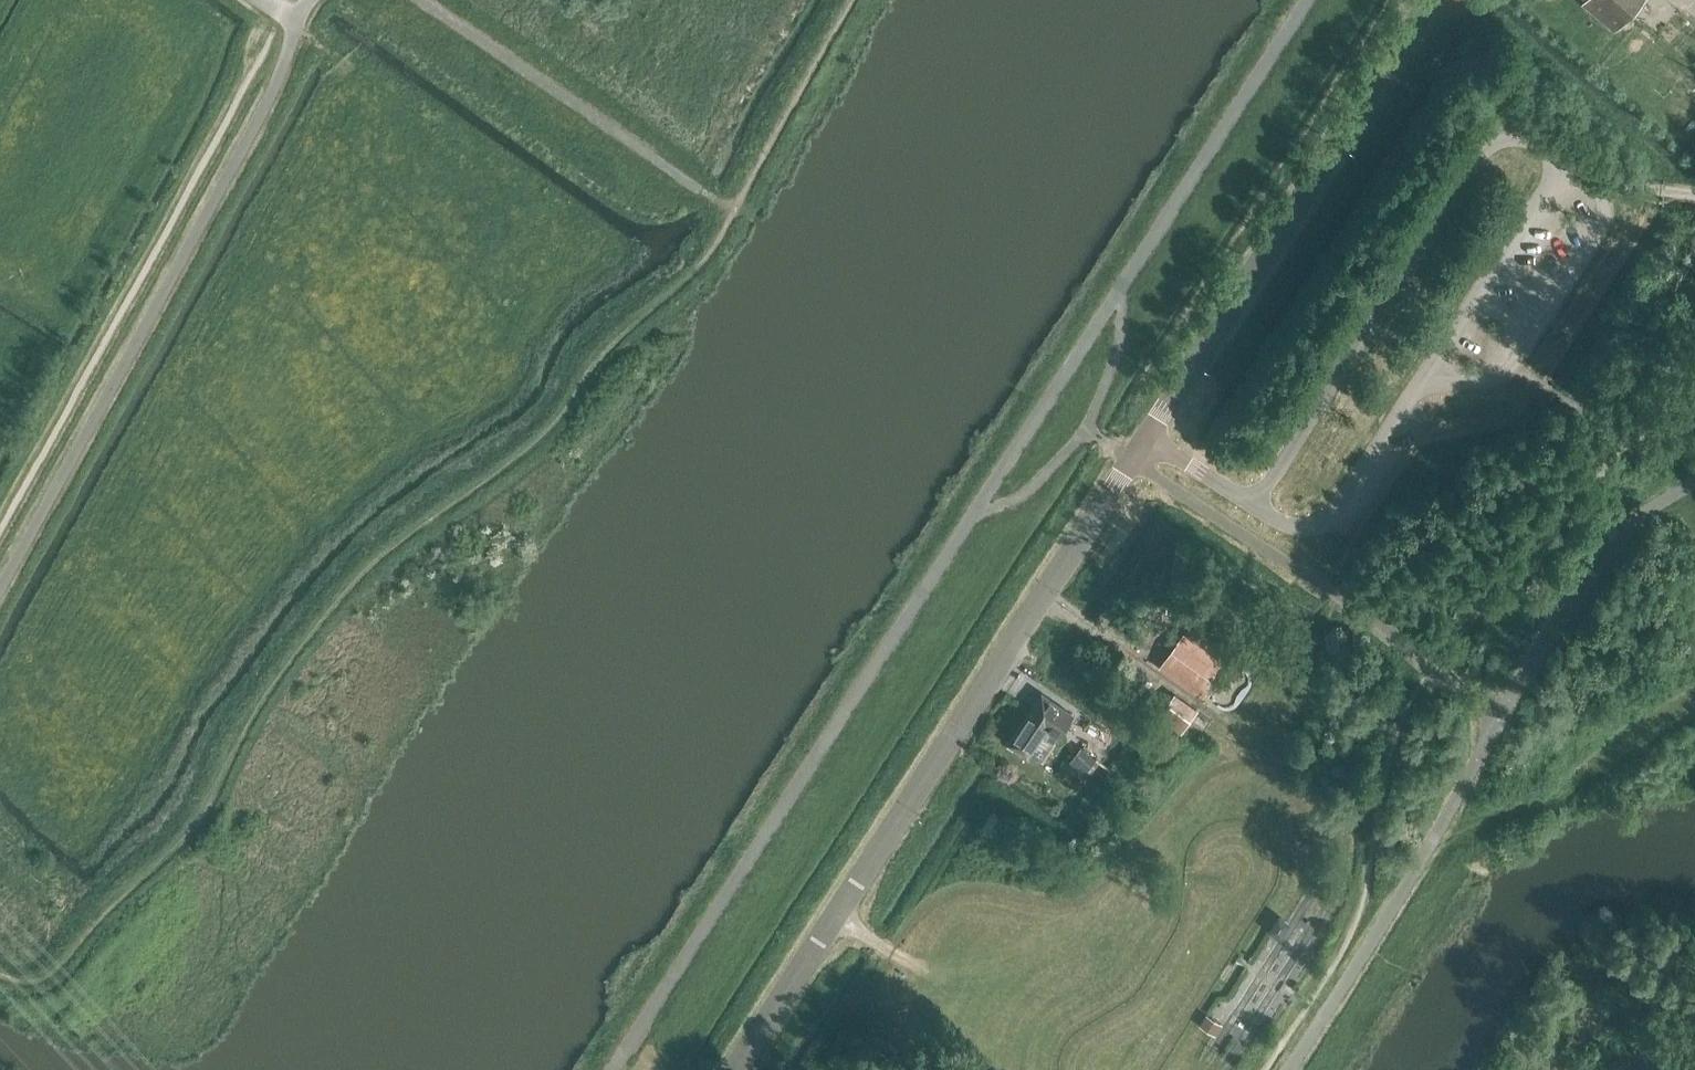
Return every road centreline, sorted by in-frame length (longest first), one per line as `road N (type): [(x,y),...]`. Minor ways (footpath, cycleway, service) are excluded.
road 1 (tertiary): [(742,1069),(1433,0)]

